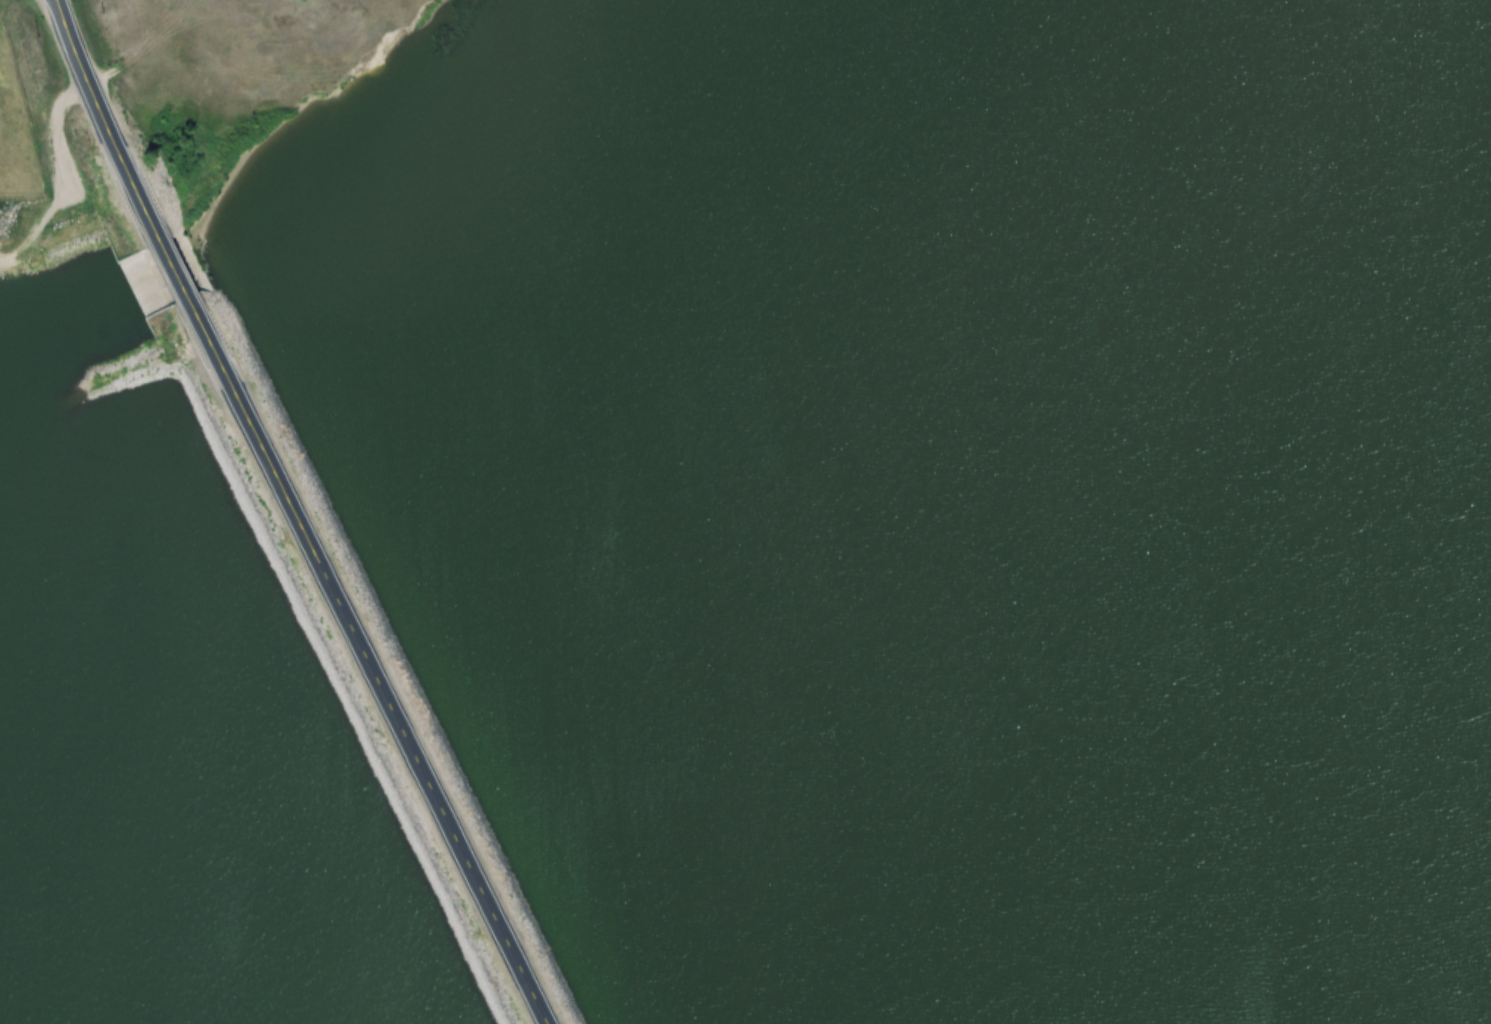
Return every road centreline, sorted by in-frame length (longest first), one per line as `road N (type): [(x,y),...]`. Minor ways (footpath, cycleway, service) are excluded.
road 1 (secondary): [(548,1023),(201,325)]
road 2 (secondary): [(152,223),(51,0)]

